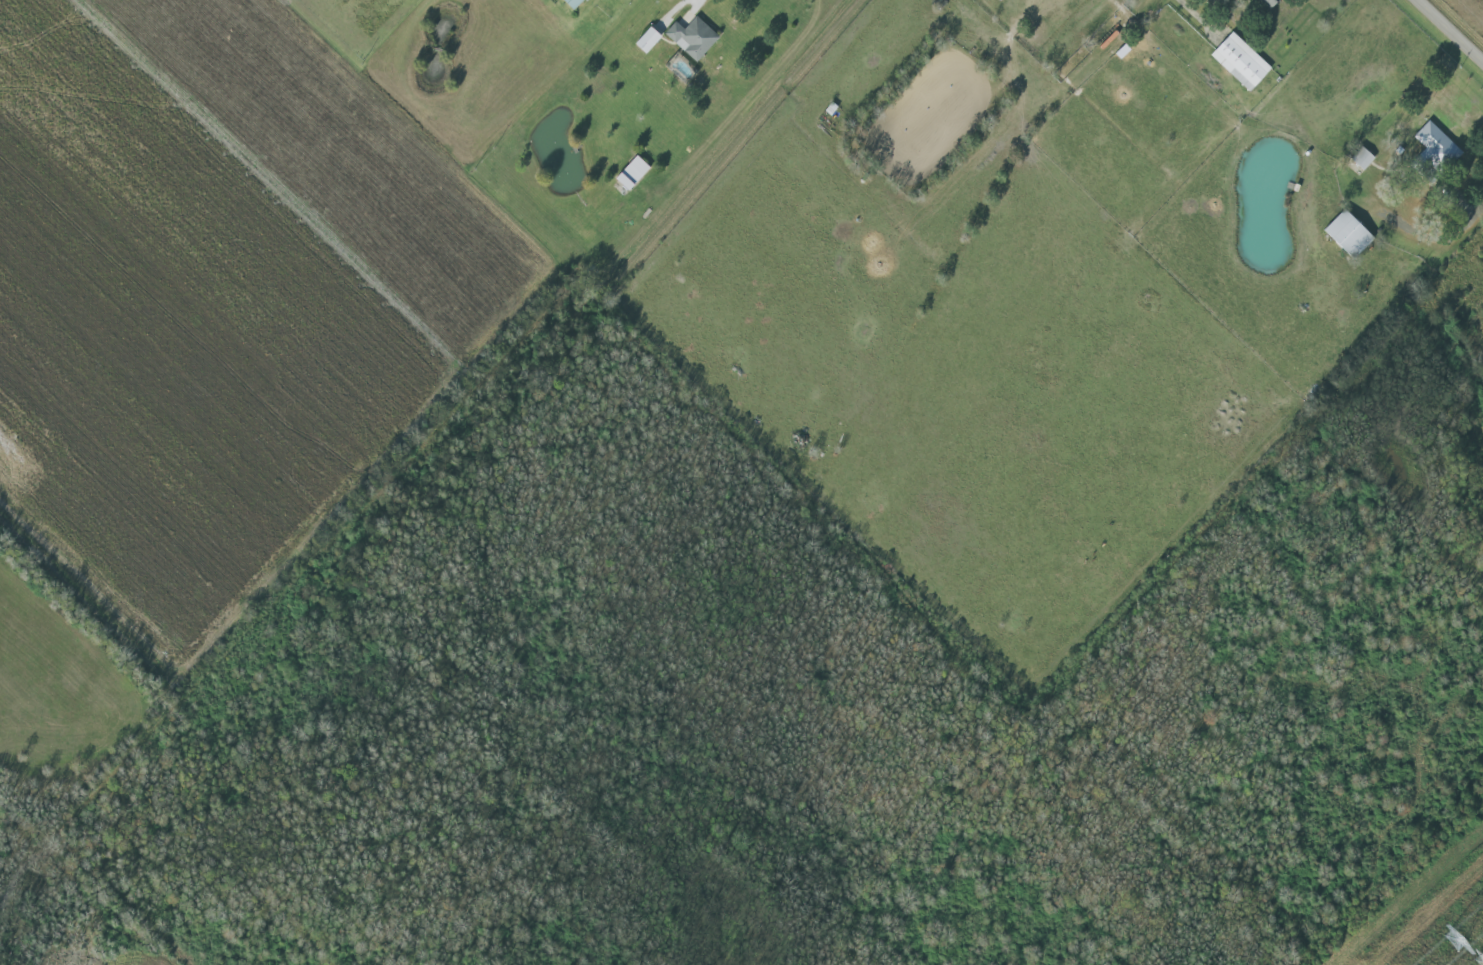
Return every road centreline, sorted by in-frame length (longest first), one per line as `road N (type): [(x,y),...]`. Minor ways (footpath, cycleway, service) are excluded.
road 1 (residential): [(533,227),(608,292),(858,0)]
road 2 (residential): [(279,0),(533,227)]

